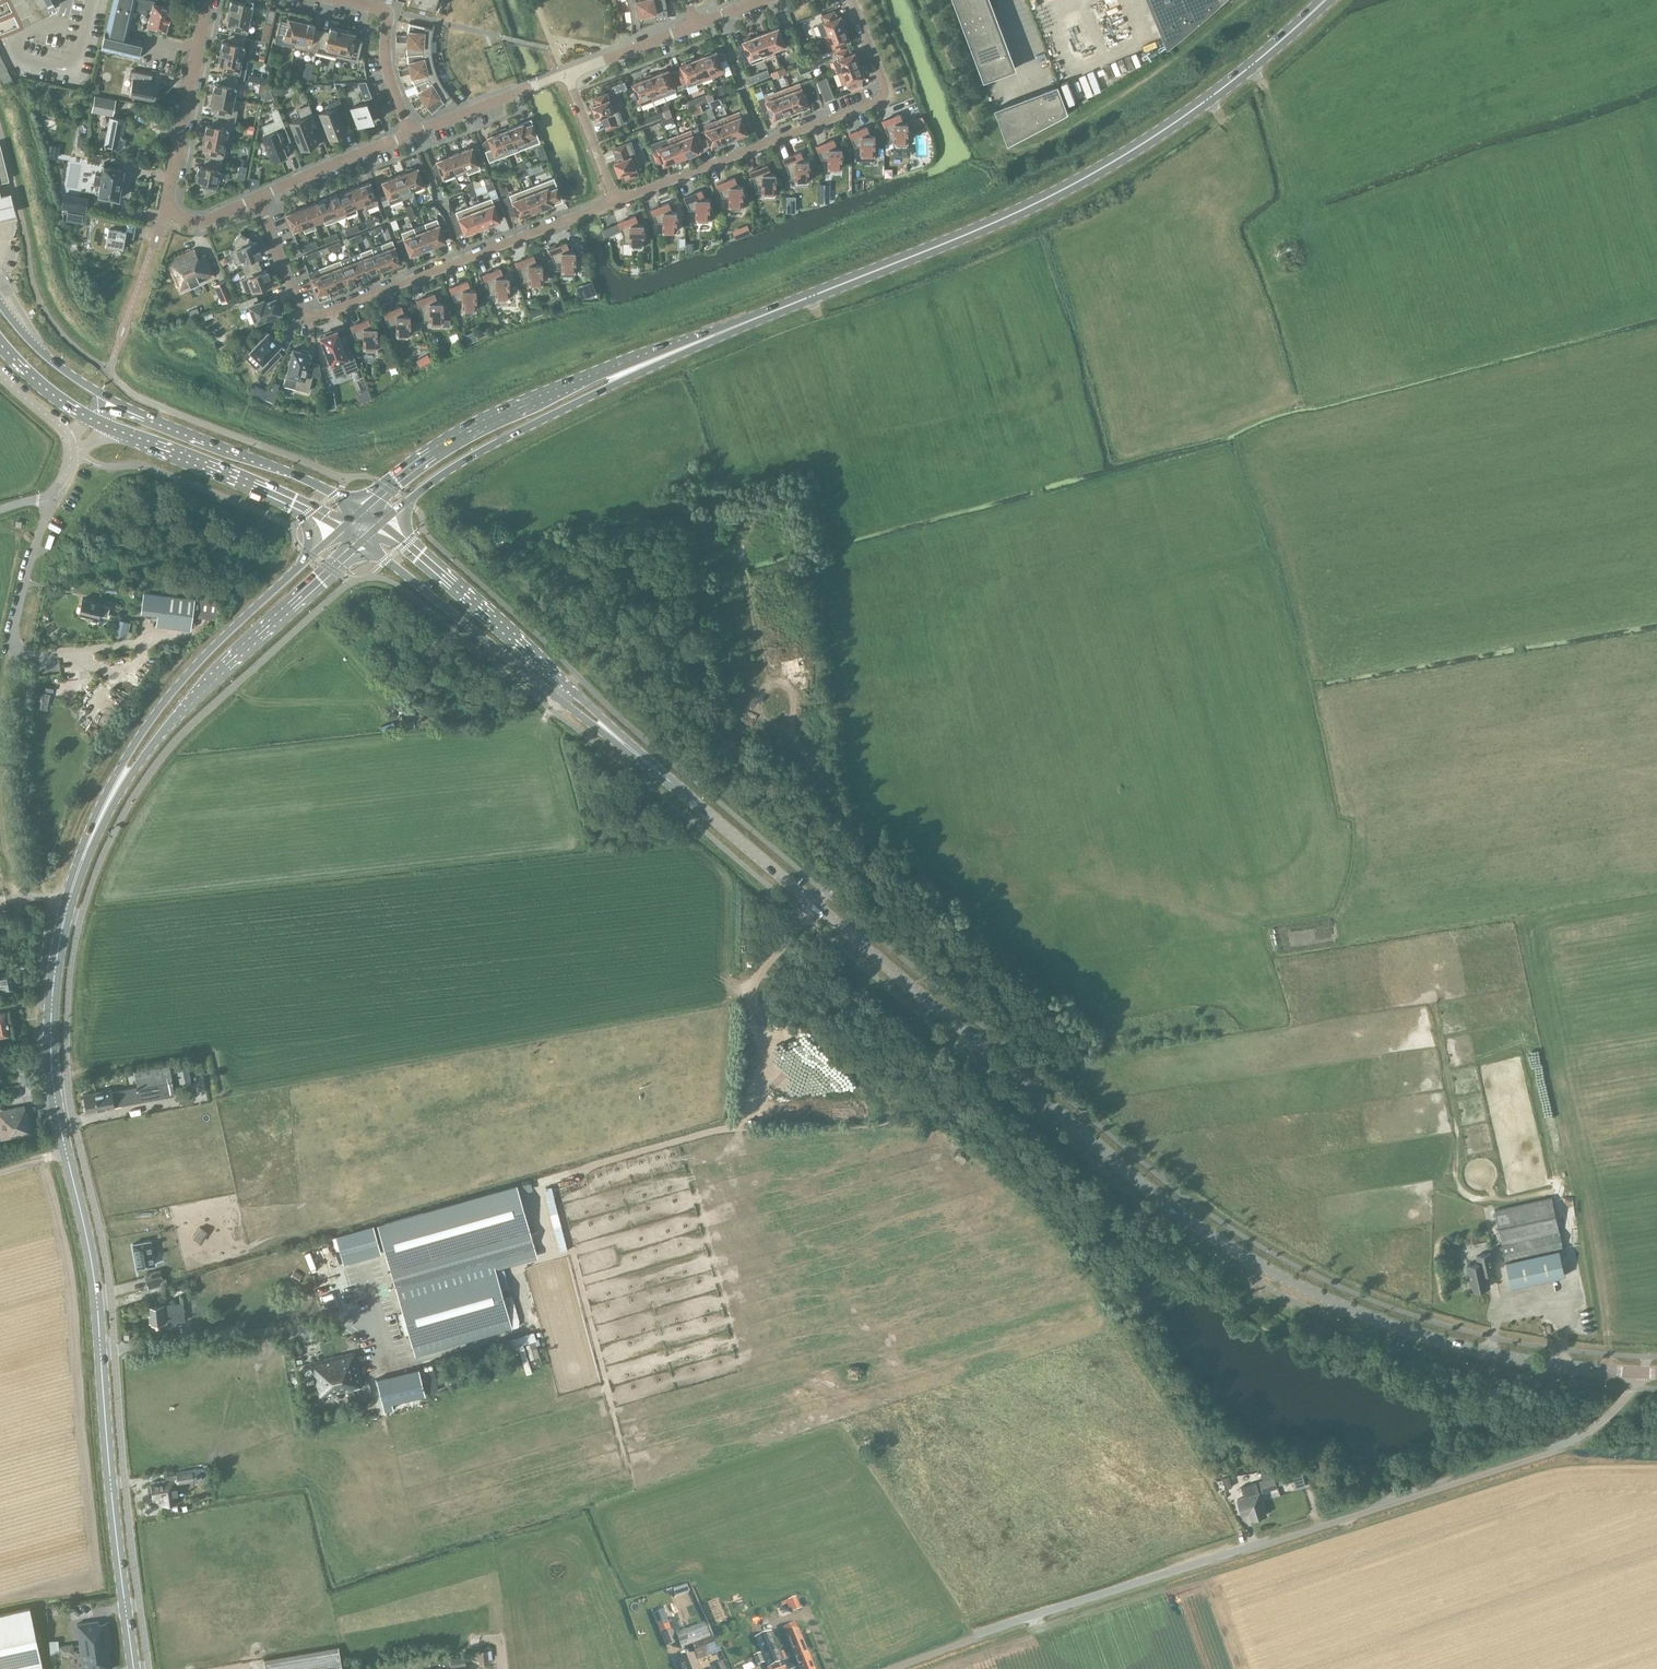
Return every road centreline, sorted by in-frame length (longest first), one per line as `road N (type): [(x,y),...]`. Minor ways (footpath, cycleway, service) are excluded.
road 1 (tertiary): [(597,723),(1225,1244),(1319,1297),(1431,1337),(1558,1368),(1642,1373)]
road 2 (secondary): [(135,1668),(94,1272),(61,1125),(51,1035),(62,932),(92,834)]
road 3 (unclassified): [(888,1668),(1558,1447),(1605,1421),(1642,1373)]
road 4 (secondary): [(877,270),(531,404),(431,457),(364,511)]
road 5 (secondary): [(383,524),(477,454),(877,270)]
road 6 (secondary): [(877,270),(1004,219),(1138,147),(1326,0)]
road 7 (residential): [(259,198),(304,315),(315,319),(617,202)]
road 8 (track): [(533,1185),(743,1119),(768,1053),(752,986),(798,926)]
road 9 (secondary): [(92,834),(178,716),(365,540)]
road 10 (secondary): [(343,529),(194,668),(126,757),(92,834)]
road 11 (residential): [(617,202),(876,100),(886,89),(851,0)]
road 12 (tertiary): [(365,540),(597,723)]
road 13 (tertiary): [(597,723),(383,524)]
road 14 (secondary): [(364,511),(111,400)]
road 15 (secondary): [(97,423),(343,529)]
road 16 (track): [(770,685),(791,690),(797,742),(861,834),(860,854),(835,885)]
road 17 (track): [(525,519),(559,564),(570,617),(595,650),(542,724)]
road 18 (track): [(741,543),(770,685),(755,715),(778,733),(793,731)]
road 19 (residential): [(167,209),(207,0)]
road 20 (residential): [(345,0),(394,12),(387,58),(411,134)]
road 21 (residential): [(411,134),(566,74)]
road 22 (residential): [(259,198),(411,134)]
road 23 (unclassified): [(12,640),(52,497)]
road 24 (secondary): [(111,400),(43,354),(0,304)]
road 25 (residential): [(566,74),(696,24)]
road 26 (residential): [(617,202),(566,74)]
road 27 (secondary): [(0,343),(56,397),(97,423)]

